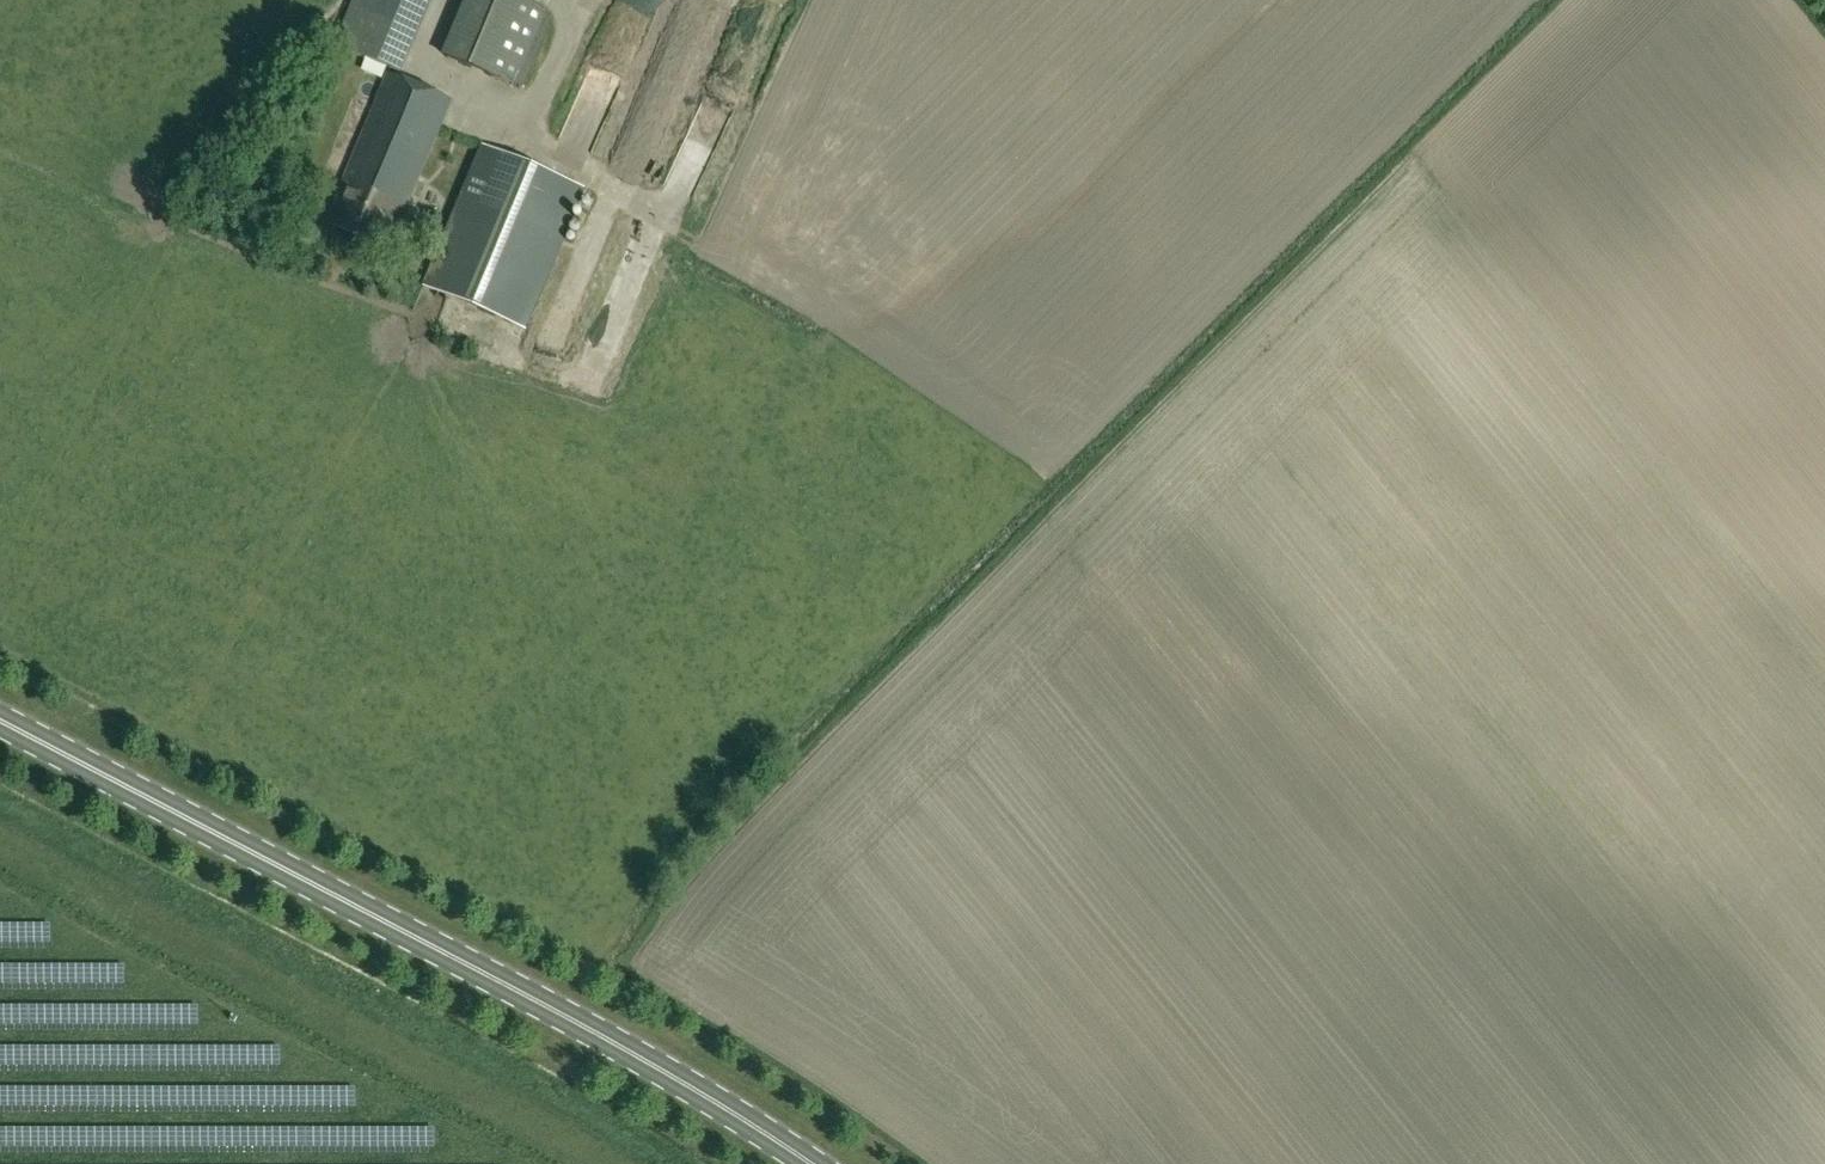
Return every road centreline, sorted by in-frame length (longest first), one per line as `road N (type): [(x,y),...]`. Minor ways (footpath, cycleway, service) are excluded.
road 1 (primary): [(0,721),(583,1026),(811,1163)]

